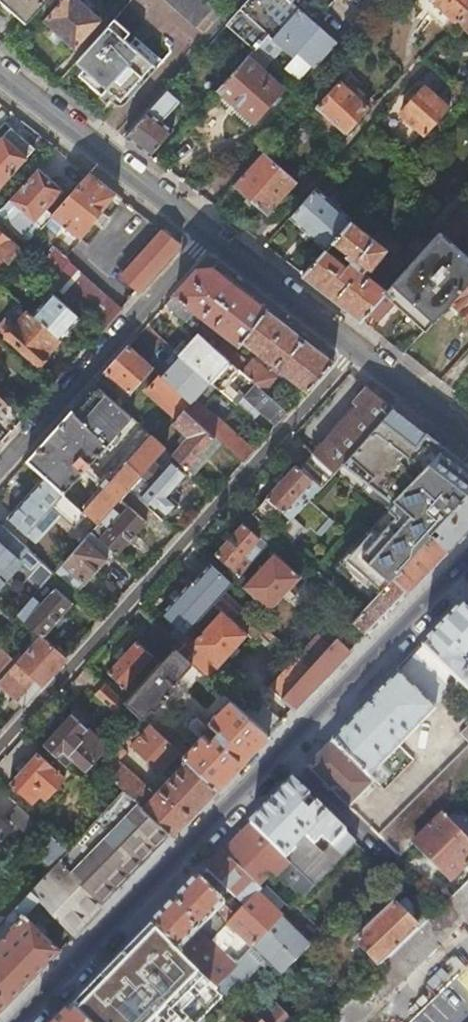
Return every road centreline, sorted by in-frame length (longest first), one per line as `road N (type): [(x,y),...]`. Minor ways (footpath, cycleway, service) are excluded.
road 1 (secondary): [(23,1021),(467,561)]
road 2 (residential): [(0,744),(359,347)]
road 3 (residential): [(210,235),(0,469)]
road 4 (residential): [(210,235),(0,73)]
road 5 (residential): [(359,347),(210,235)]
road 6 (residential): [(467,433),(359,347)]

